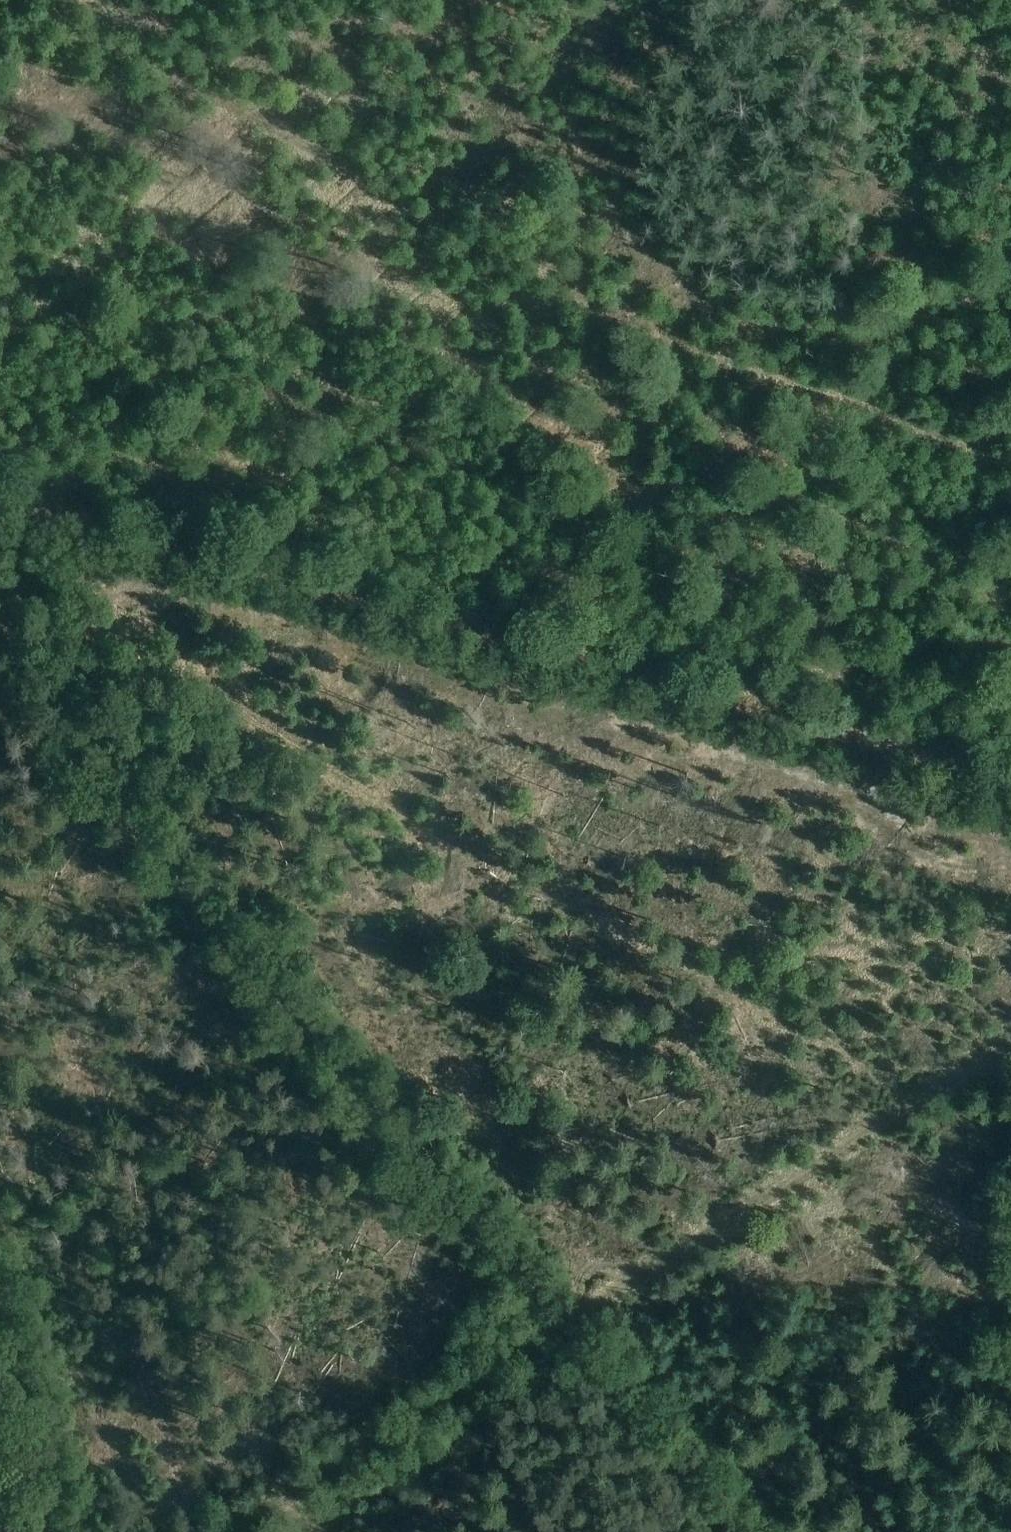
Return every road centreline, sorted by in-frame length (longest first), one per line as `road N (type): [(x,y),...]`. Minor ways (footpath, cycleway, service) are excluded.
road 1 (track): [(0,65),(140,58),(443,207),(577,251),(592,288),(1010,441)]
road 2 (track): [(1010,780),(0,492)]
road 3 (track): [(227,1531),(918,1097)]
road 4 (track): [(52,1531),(0,1309)]

